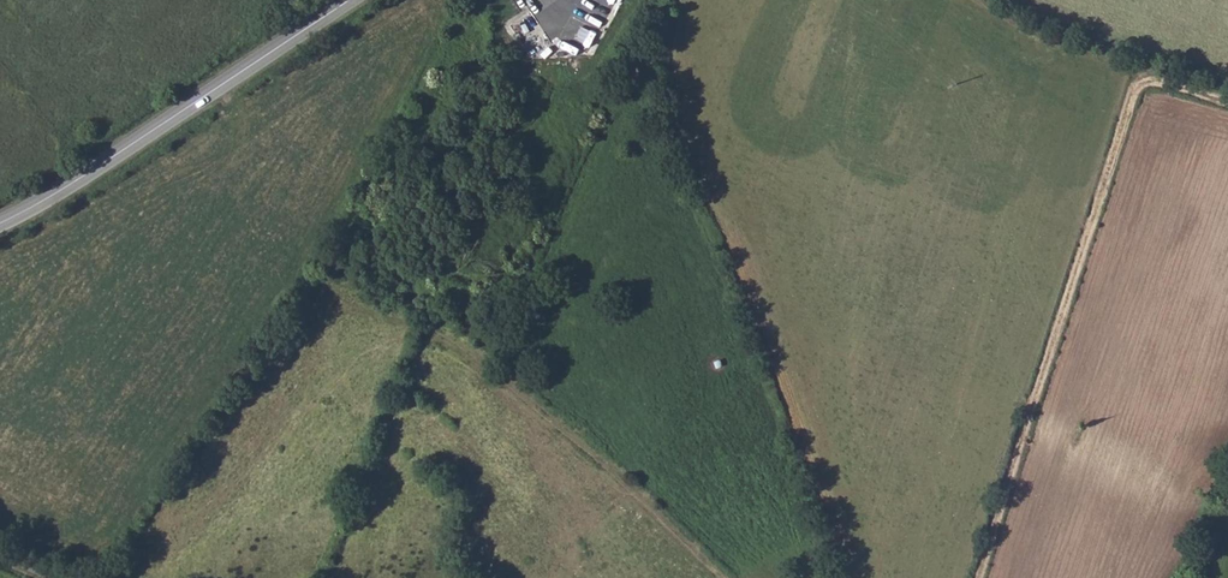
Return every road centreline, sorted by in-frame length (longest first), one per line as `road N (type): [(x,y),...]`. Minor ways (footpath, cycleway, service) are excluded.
road 1 (track): [(992,577),(1136,90),(1146,79),(1227,105)]
road 2 (tertiary): [(350,0),(99,170),(0,226)]

